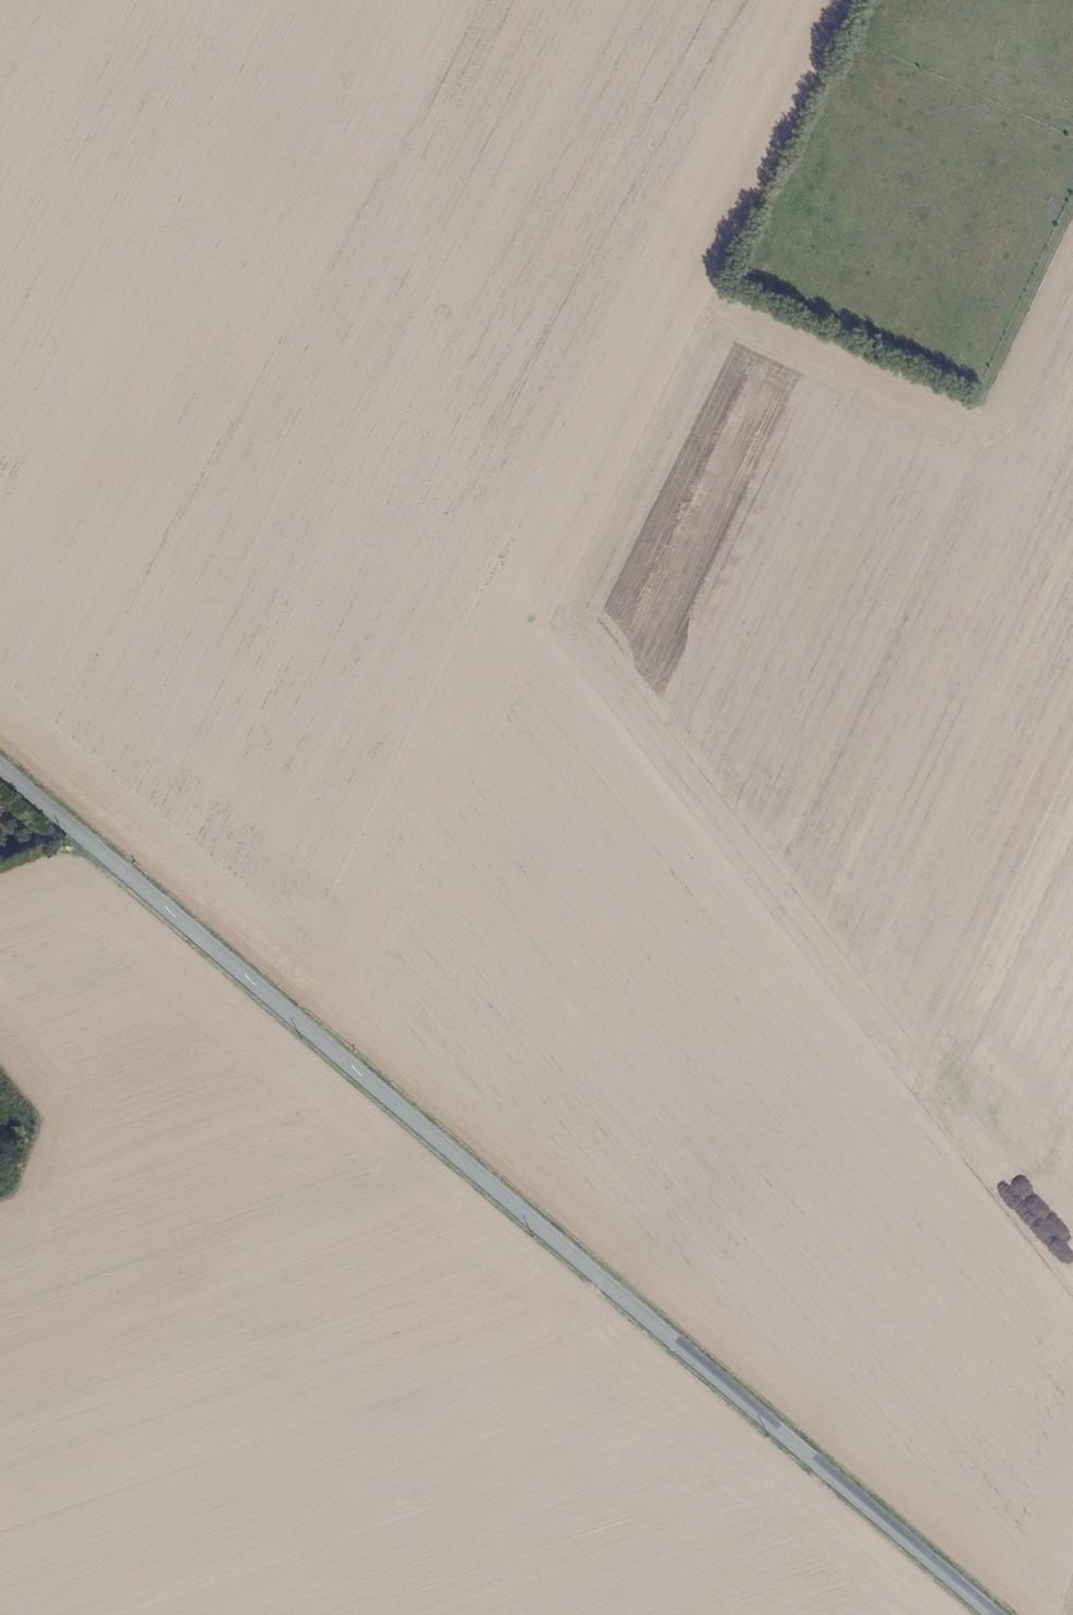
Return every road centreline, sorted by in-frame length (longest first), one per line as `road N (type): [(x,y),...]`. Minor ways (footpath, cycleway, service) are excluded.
road 1 (tertiary): [(988,1614),(0,771)]

